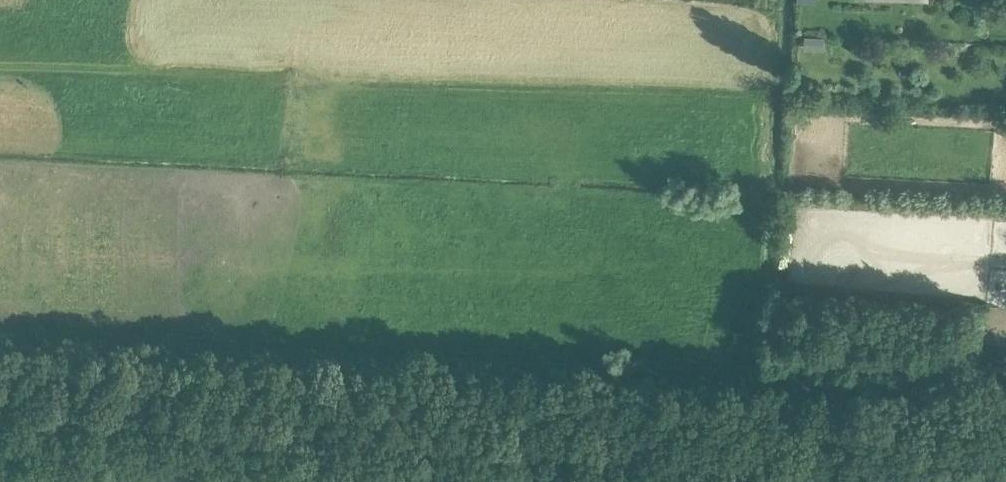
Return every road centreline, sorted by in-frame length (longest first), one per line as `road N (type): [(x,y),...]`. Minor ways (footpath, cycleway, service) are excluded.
road 1 (unclassified): [(0,410),(1005,462)]

